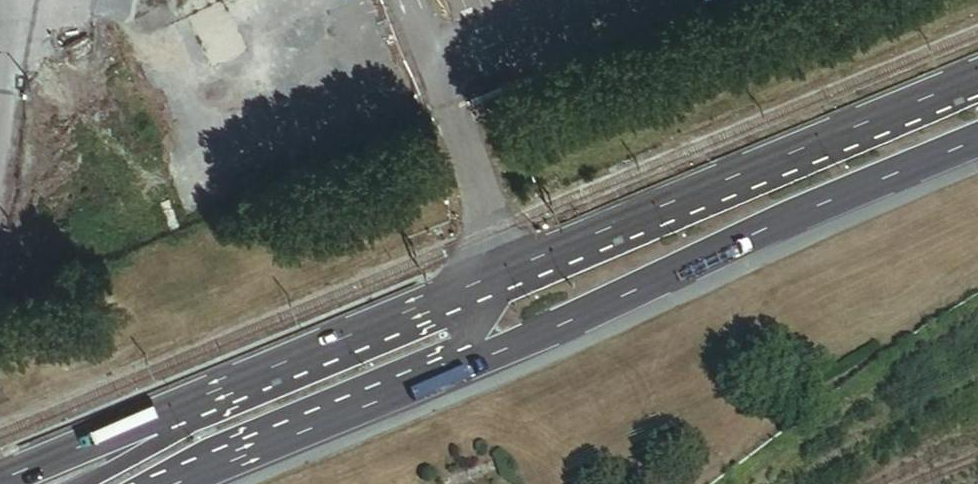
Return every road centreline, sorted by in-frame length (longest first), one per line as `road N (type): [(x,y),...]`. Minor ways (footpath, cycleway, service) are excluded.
road 1 (secondary): [(977,77),(0,481)]
road 2 (secondary): [(182,483),(540,337),(977,141)]

